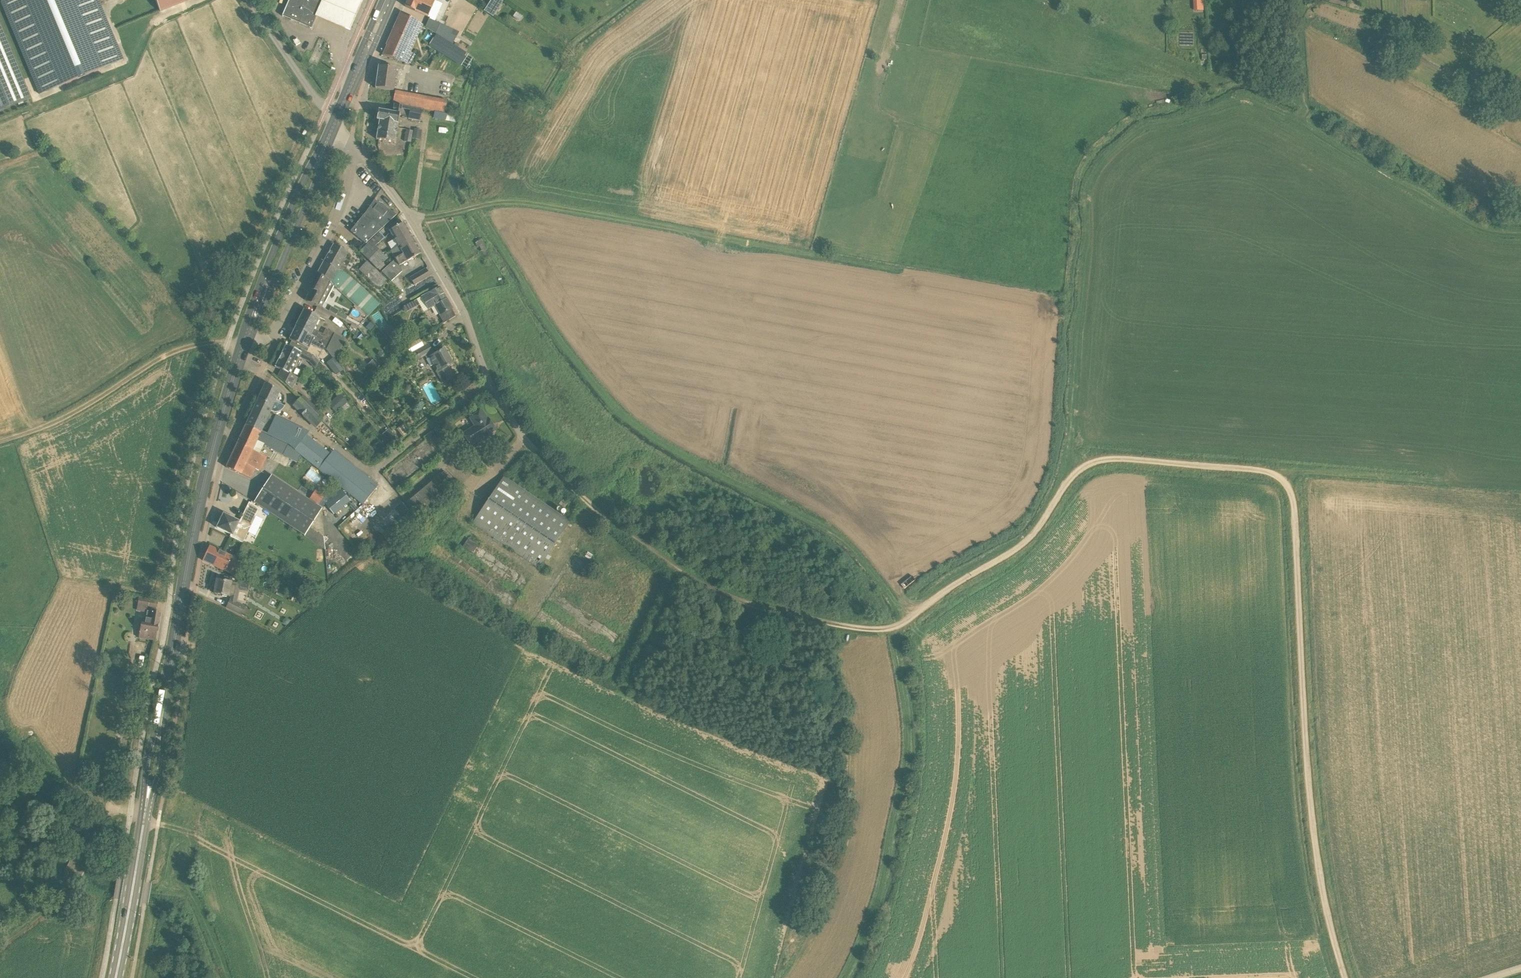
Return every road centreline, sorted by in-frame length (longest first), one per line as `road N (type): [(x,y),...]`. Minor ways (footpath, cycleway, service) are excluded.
road 1 (track): [(1347,977),(1309,795),(1292,488),(1266,472),(1114,460),(1077,472),(1032,535),(954,584),(901,631),(869,633),(777,613),(680,573),(533,451),(499,398)]
road 2 (track): [(1077,472),(1087,197),(1100,161),(1130,136),(1259,104),(1505,238),(1520,237)]
road 3 (primary): [(115,977),(197,513),(243,346)]
road 4 (track): [(882,270),(523,203),(412,218)]
road 5 (track): [(847,977),(883,879),(912,712),(901,631)]
road 6 (unclassified): [(499,398),(412,218),(351,148)]
road 7 (track): [(0,442),(66,416),(163,356),(227,342)]
road 8 (track): [(622,682),(662,578),(615,542),(580,539),(599,509)]
road 9 (primary): [(243,346),(335,123)]
road 10 (residential): [(243,346),(279,333),(345,192),(351,148)]
road 11 (track): [(0,942),(41,913),(111,815),(145,814)]
road 12 (primary): [(388,0),(335,123)]

